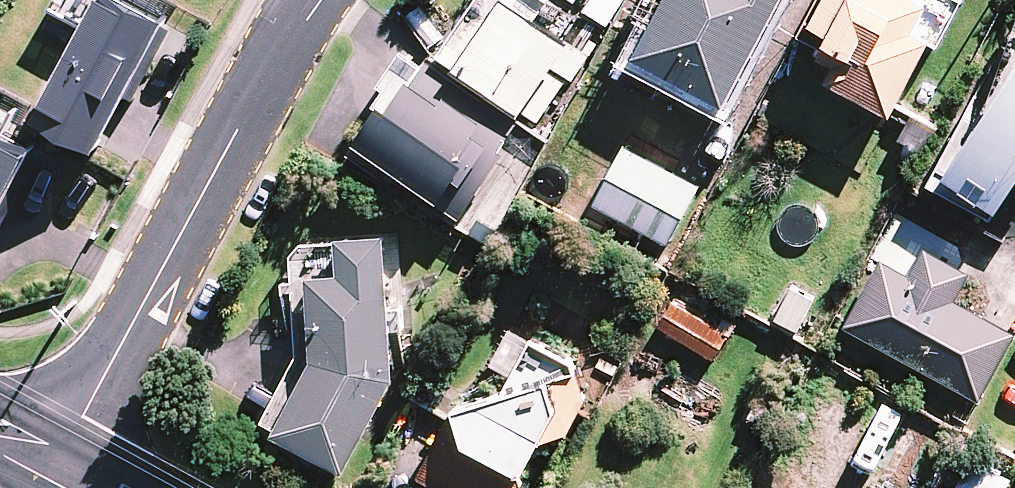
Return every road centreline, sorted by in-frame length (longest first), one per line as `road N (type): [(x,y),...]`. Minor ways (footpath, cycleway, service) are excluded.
road 1 (residential): [(62,452),(309,0)]

